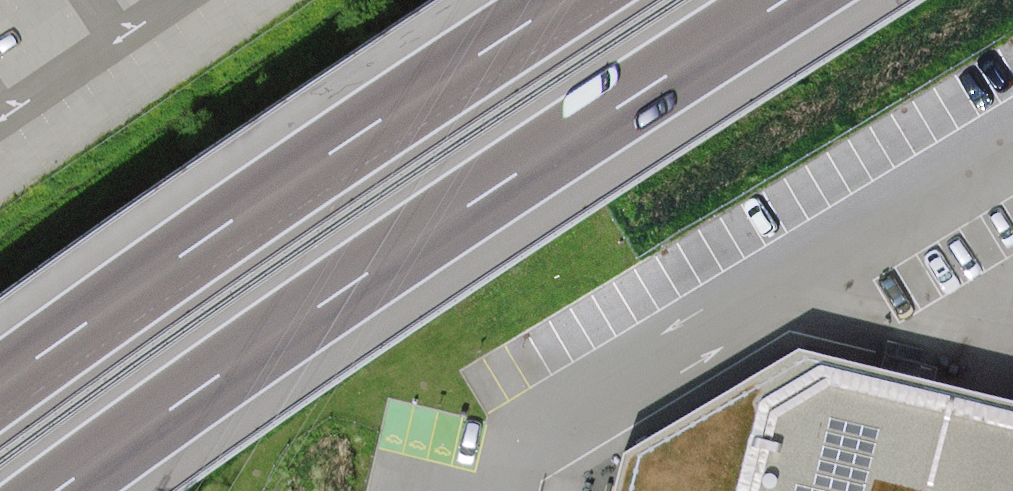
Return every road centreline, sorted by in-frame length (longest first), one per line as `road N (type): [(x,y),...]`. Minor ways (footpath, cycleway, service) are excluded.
road 1 (motorway): [(62,490),(540,158),(787,0)]
road 2 (tertiary): [(667,0),(297,243),(0,454)]
road 3 (motorway): [(560,0),(0,382)]

